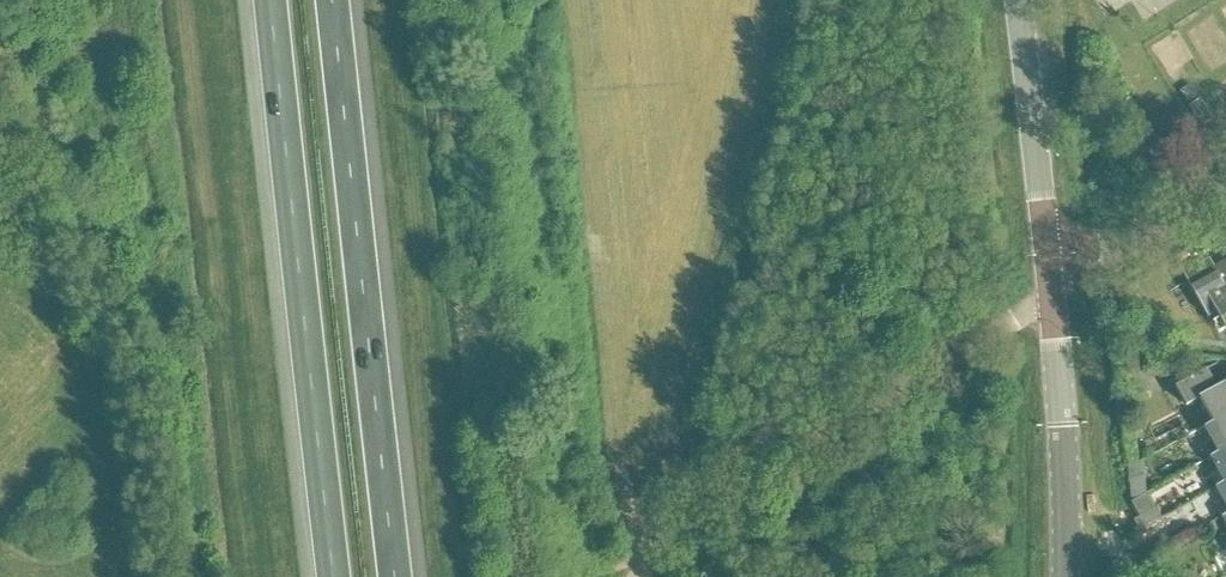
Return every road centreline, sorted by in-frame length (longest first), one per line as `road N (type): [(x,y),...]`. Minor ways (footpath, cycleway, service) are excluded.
road 1 (motorway): [(395,576),(333,0)]
road 2 (motorway): [(273,0),(335,576)]
road 3 (track): [(656,539),(1031,311),(1053,307)]
road 4 (tertiary): [(1047,257),(1066,576)]
road 5 (tertiary): [(1017,0),(1047,257)]

